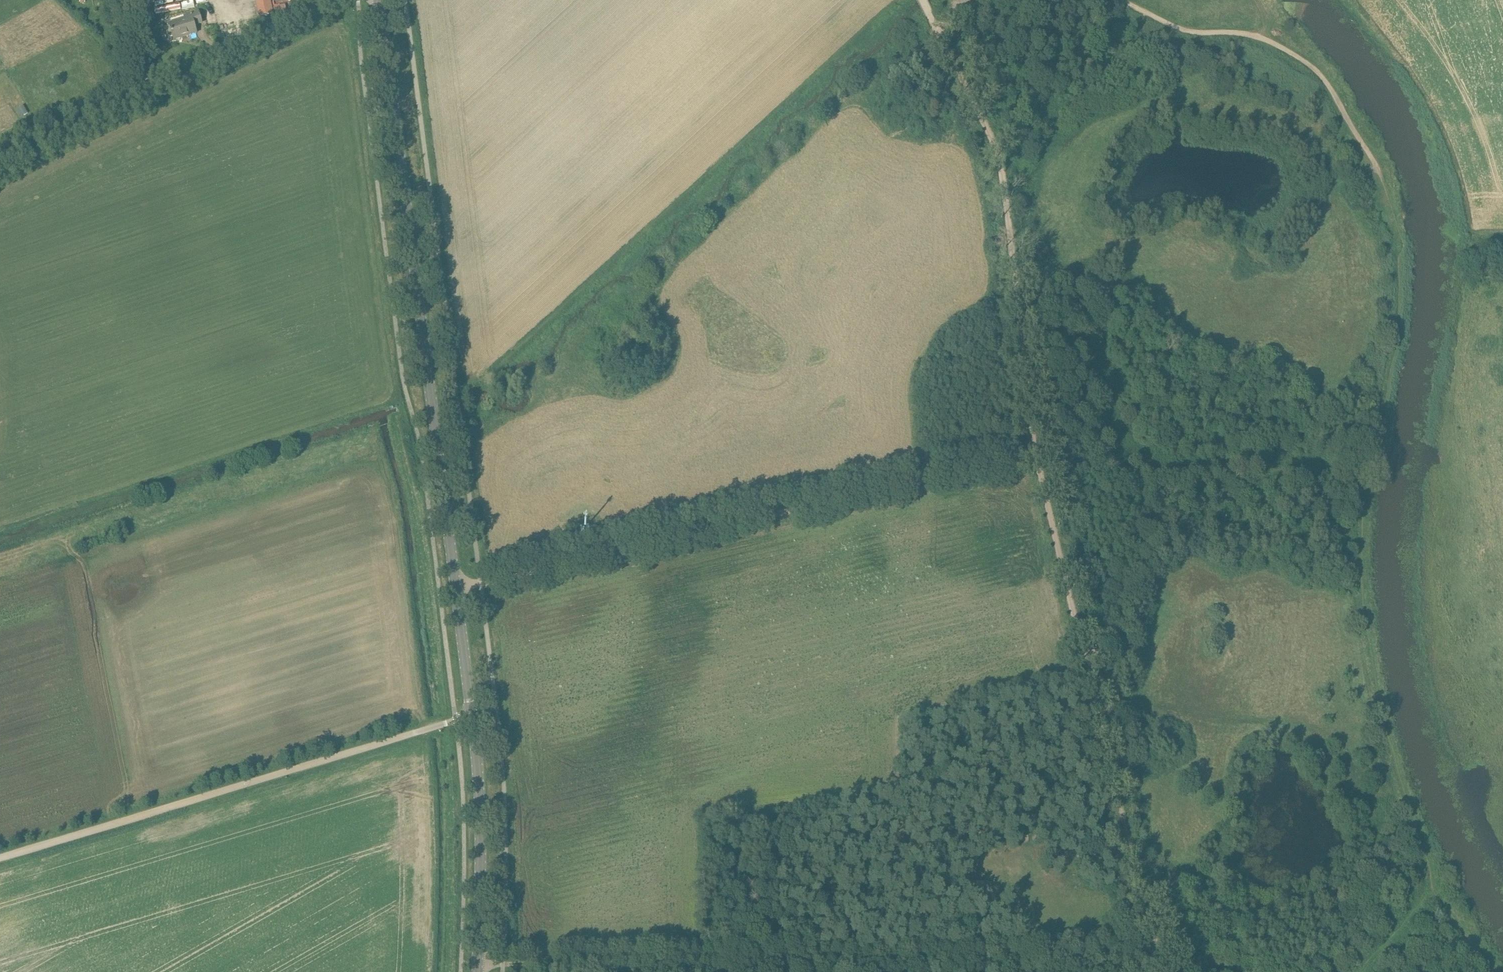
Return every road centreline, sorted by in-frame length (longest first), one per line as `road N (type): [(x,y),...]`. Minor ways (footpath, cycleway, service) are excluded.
road 1 (tertiary): [(476,971),(483,834),(477,764),(380,0)]
road 2 (track): [(1159,971),(1031,450),(992,148),(939,32)]
road 3 (track): [(1155,956),(477,962)]
road 4 (track): [(456,588),(1031,450)]
road 5 (track): [(1115,0),(1189,31),(1247,35),(1324,80),(1379,176),(1401,245)]
road 6 (unclassified): [(152,96),(343,0)]
road 7 (unclassified): [(0,172),(152,96)]

